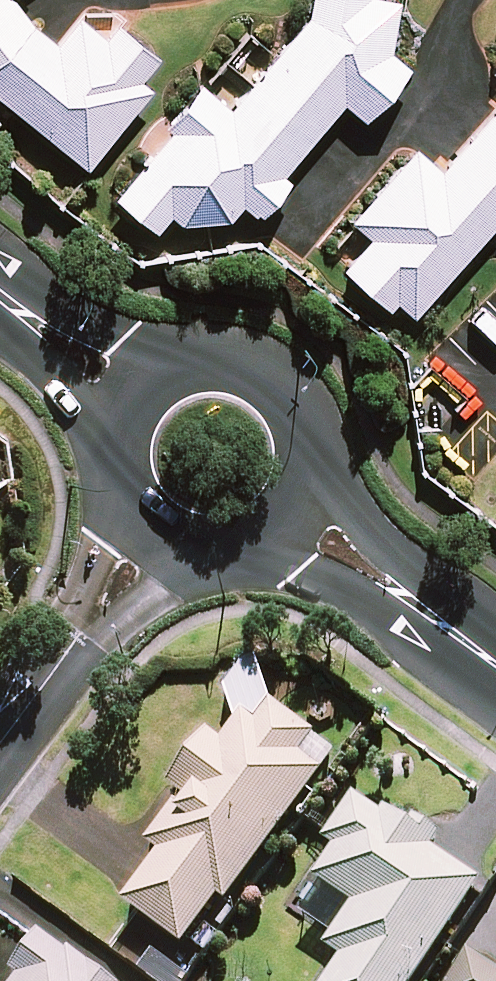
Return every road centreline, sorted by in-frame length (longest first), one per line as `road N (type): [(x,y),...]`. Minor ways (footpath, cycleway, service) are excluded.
road 1 (tertiary): [(138,399),(193,363),(226,360),(285,390),(312,450),(294,513)]
road 2 (residential): [(0,739),(157,533)]
road 3 (tertiary): [(294,513),(495,664)]
road 4 (tertiary): [(0,305),(138,399)]
road 5 (tertiary): [(294,513),(245,548),(184,547),(157,533)]
road 6 (tertiary): [(157,533),(123,484),(119,455),(138,399)]

